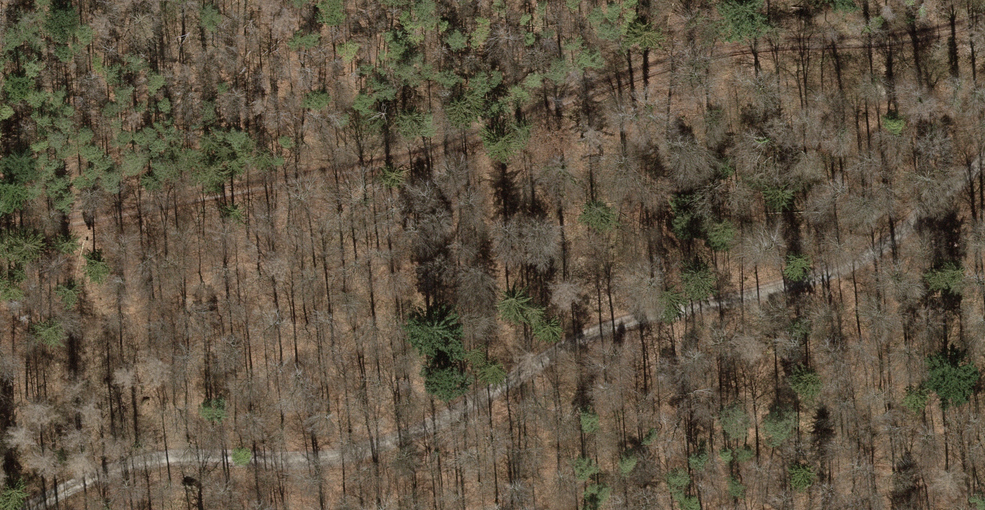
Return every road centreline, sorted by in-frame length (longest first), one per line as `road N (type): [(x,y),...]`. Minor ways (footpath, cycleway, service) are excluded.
road 1 (track): [(19,509),(133,462),(313,461),(438,425),(623,320),(773,296),(891,250),(984,165)]
road 2 (track): [(0,230),(406,158),(665,65),(762,43),(960,29),(984,19)]
road 3 (track): [(852,509),(924,498),(984,499)]

